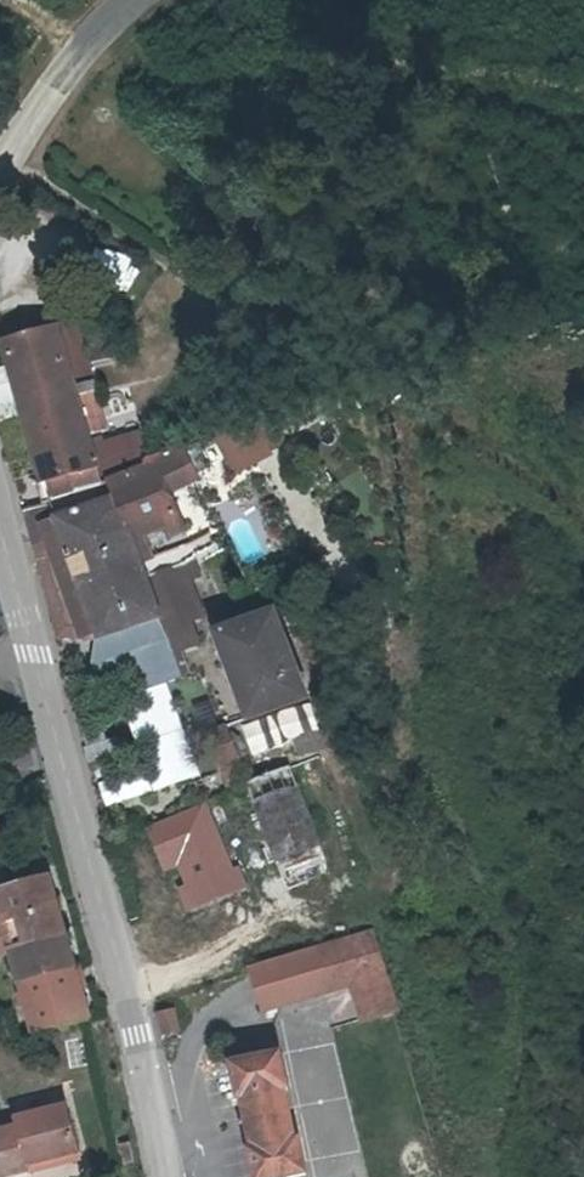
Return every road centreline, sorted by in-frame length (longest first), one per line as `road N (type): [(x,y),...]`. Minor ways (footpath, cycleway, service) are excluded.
road 1 (tertiary): [(39,657),(166,1176)]
road 2 (tertiary): [(159,0),(84,61),(0,173)]
road 3 (tertiary): [(0,514),(39,657)]

